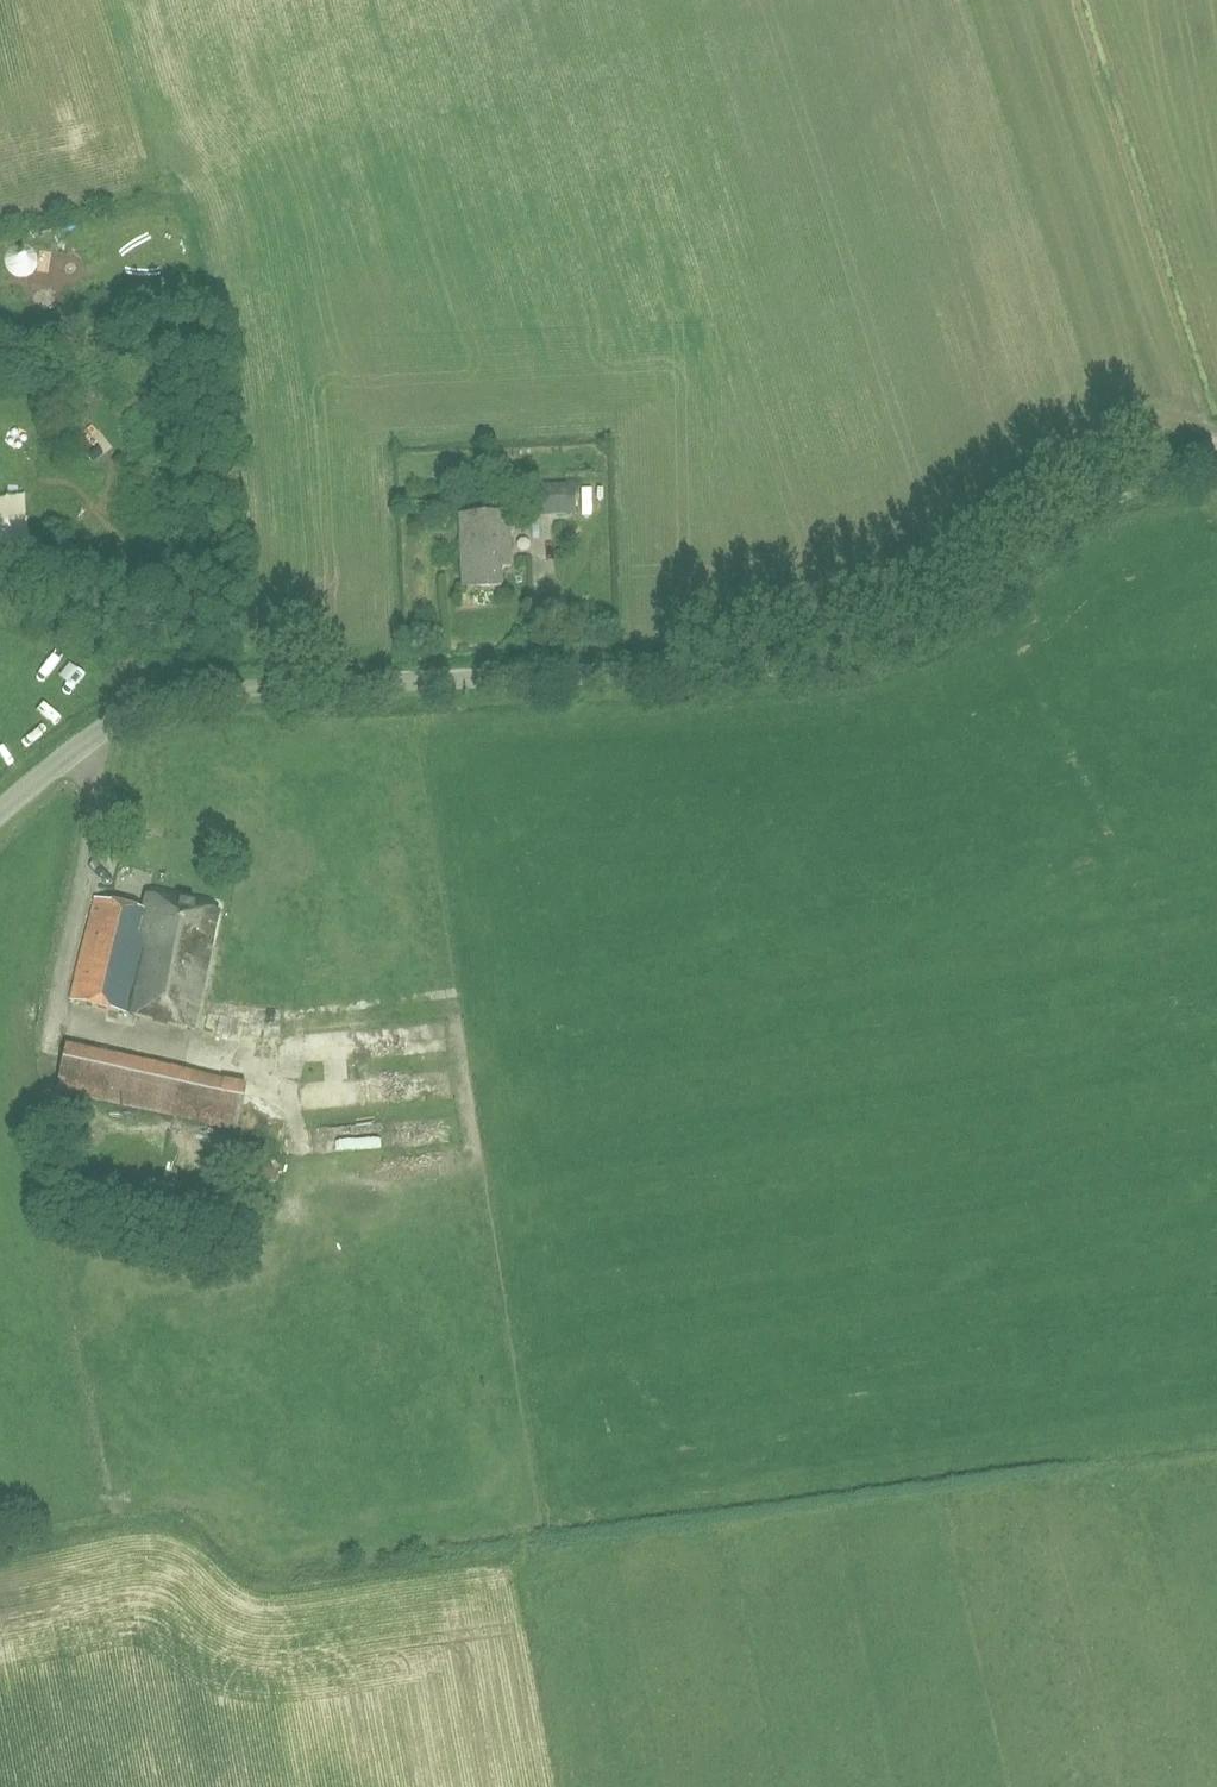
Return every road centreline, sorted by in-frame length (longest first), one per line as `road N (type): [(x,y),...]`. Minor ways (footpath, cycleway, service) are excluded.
road 1 (unclassified): [(0,809),(134,705),(187,691),(838,662),(892,648),(947,622),(1175,467),(1216,453)]

